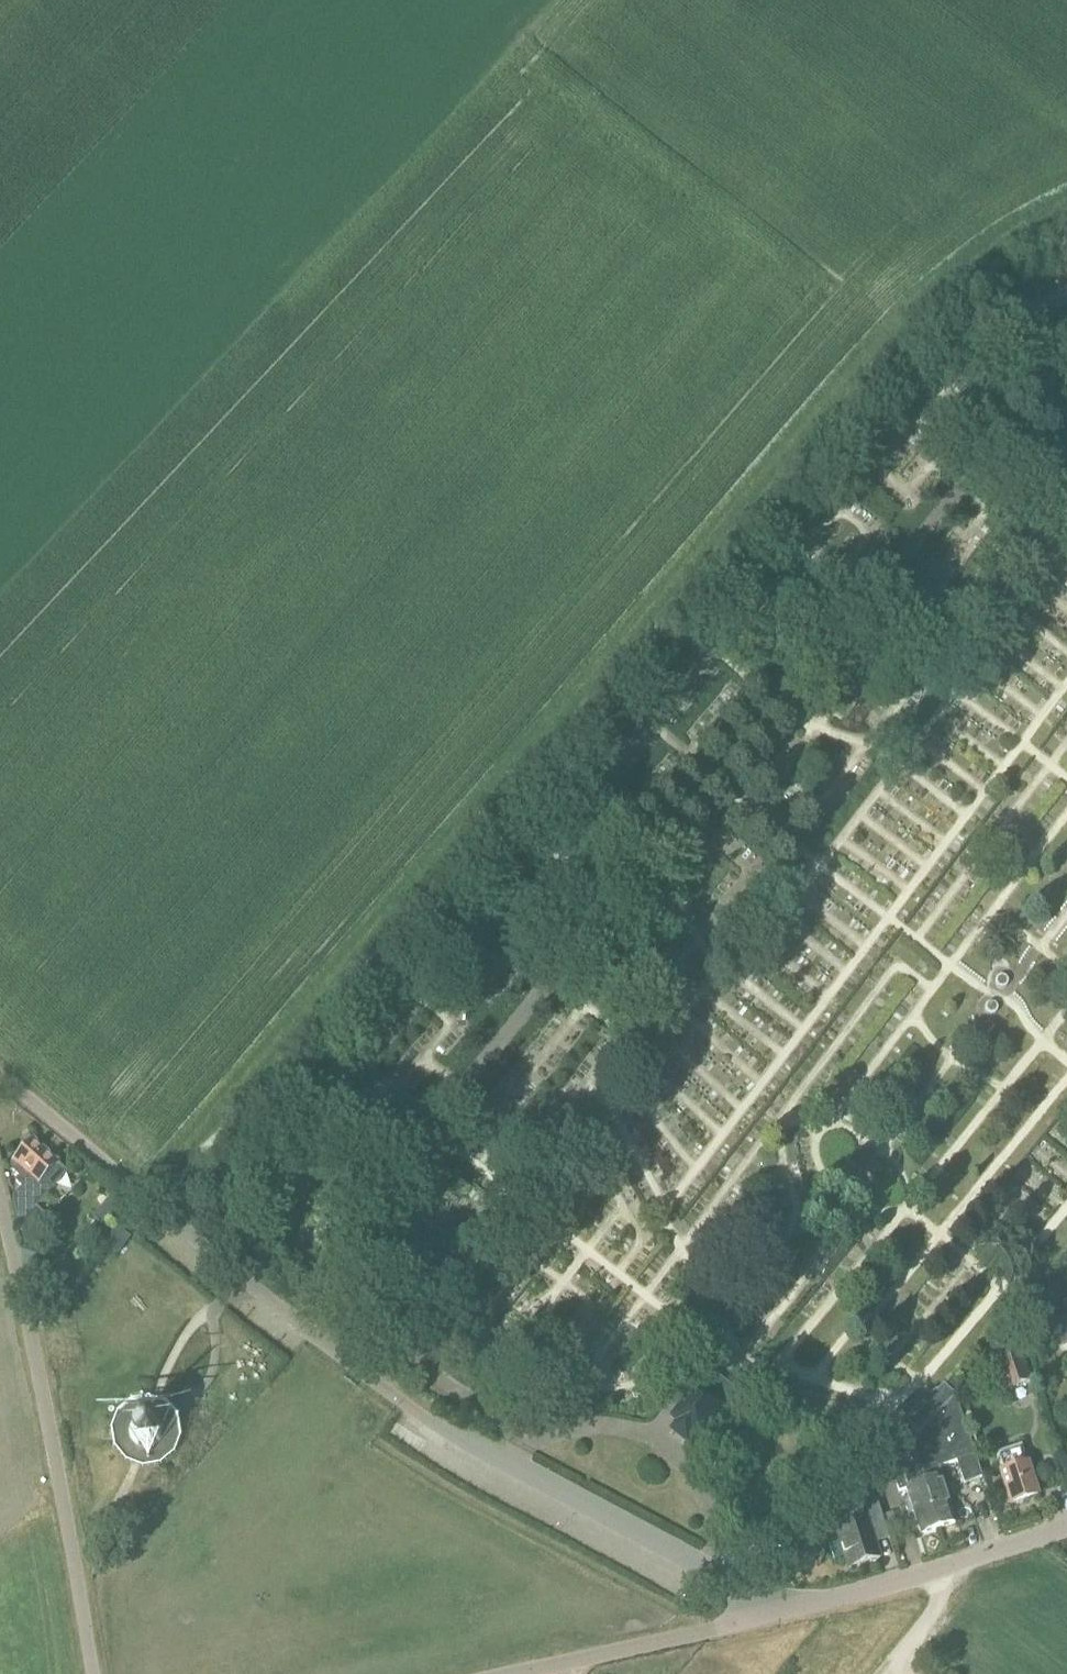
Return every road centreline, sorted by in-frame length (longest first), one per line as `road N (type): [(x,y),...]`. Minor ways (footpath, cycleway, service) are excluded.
road 1 (residential): [(769,1614),(746,1591),(427,1418),(0,1079)]
road 2 (unclassified): [(94,1673),(0,1195)]
road 3 (residential): [(769,1614),(871,1590),(1066,1524)]
road 4 (unclassified): [(524,1673),(769,1614)]

